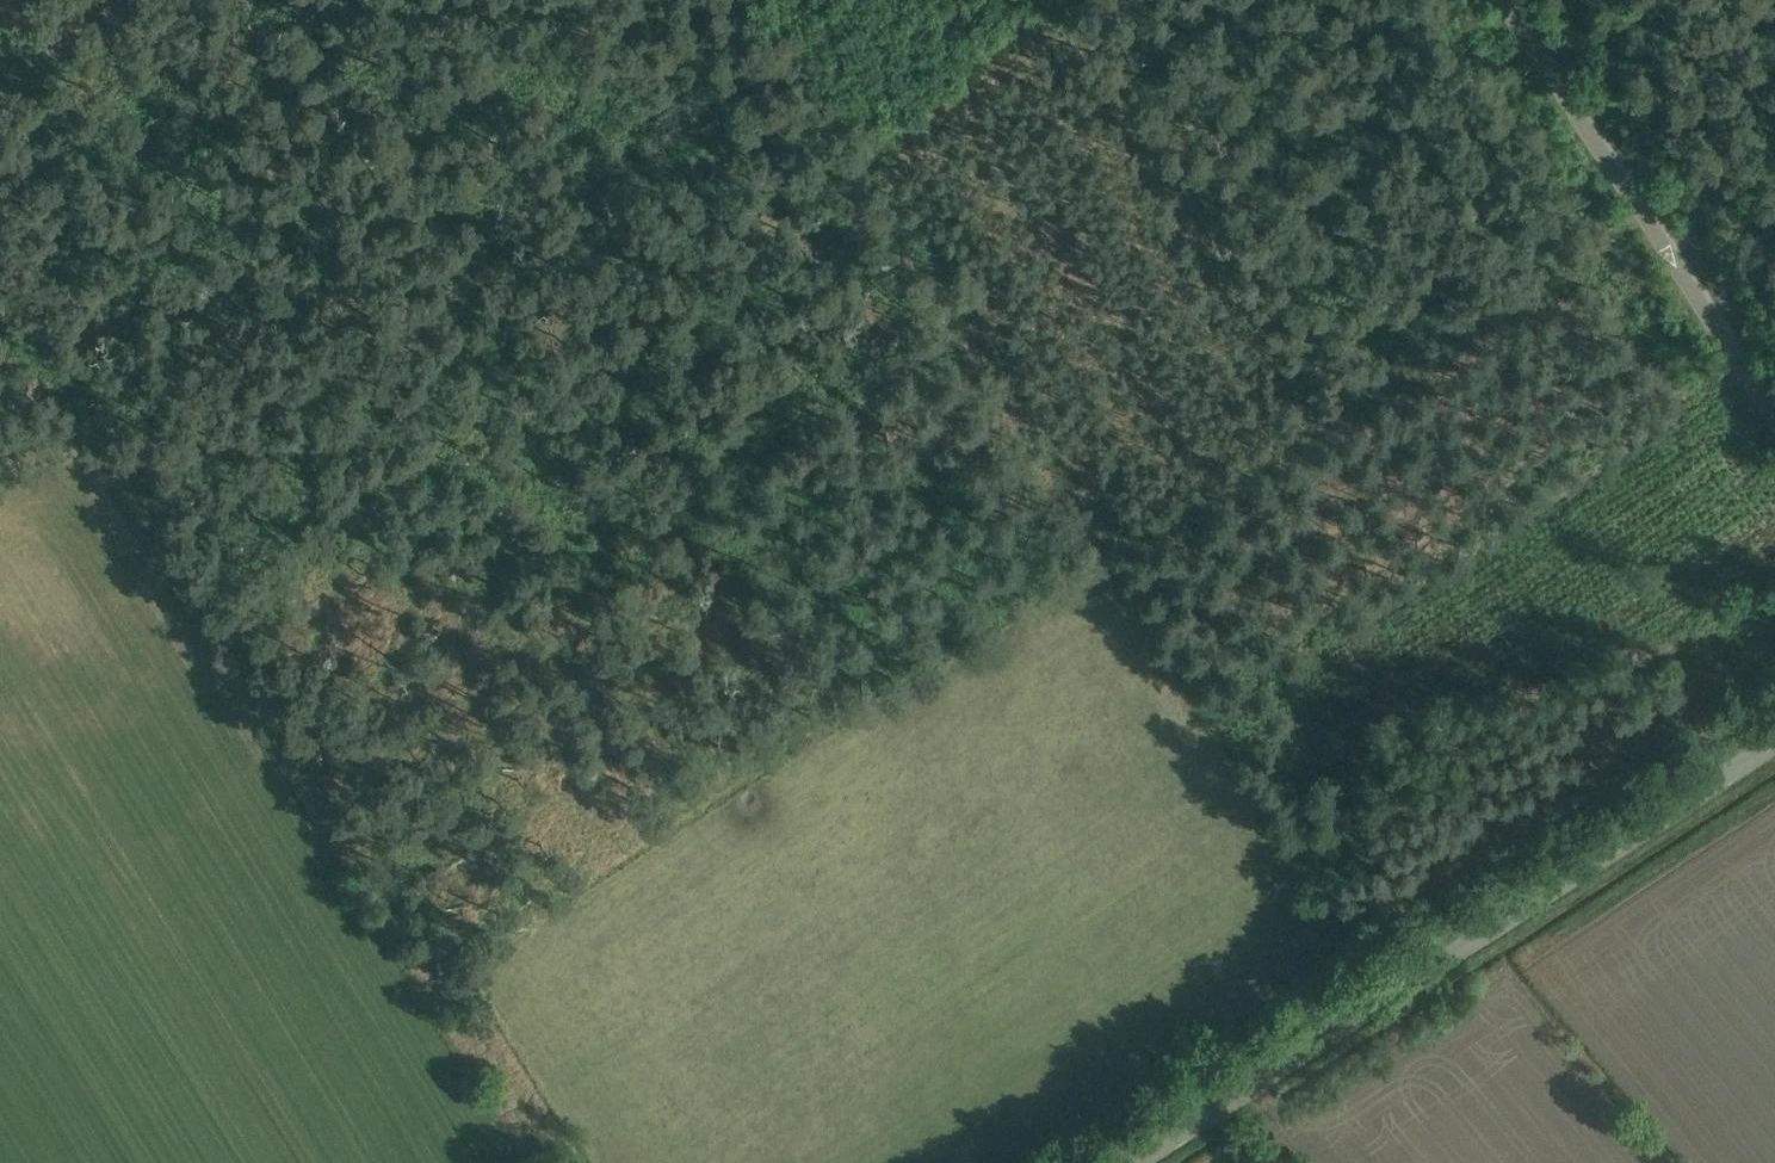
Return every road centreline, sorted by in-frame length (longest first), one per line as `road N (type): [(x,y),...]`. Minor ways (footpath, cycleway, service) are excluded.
road 1 (track): [(0,473),(84,413),(524,1162)]
road 2 (unclassified): [(1774,746),(1141,1162)]
road 3 (unclassified): [(1774,415),(1499,0)]

